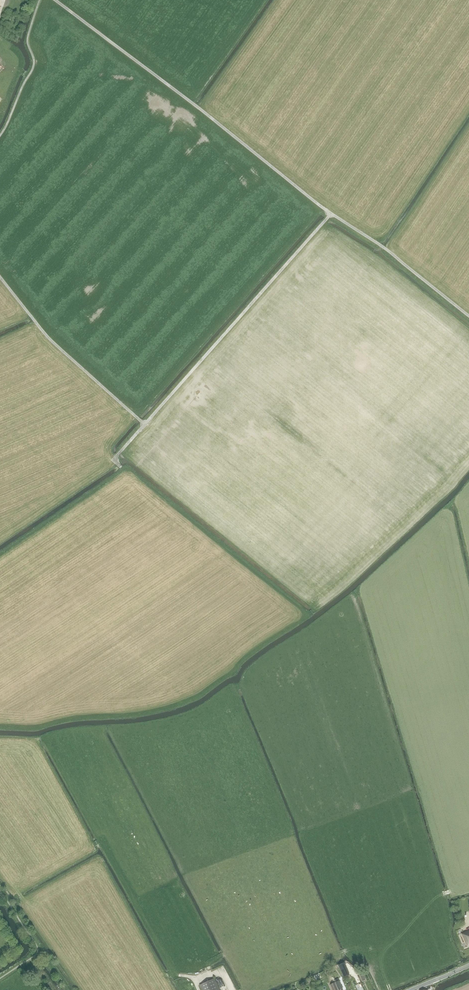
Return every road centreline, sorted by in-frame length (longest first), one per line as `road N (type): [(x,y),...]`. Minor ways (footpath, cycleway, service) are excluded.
road 1 (track): [(468,316),(56,0)]
road 2 (track): [(120,467),(113,459),(331,213)]
road 3 (track): [(145,424),(49,337),(0,277)]
road 4 (track): [(39,0),(27,38),(33,67),(0,135)]

